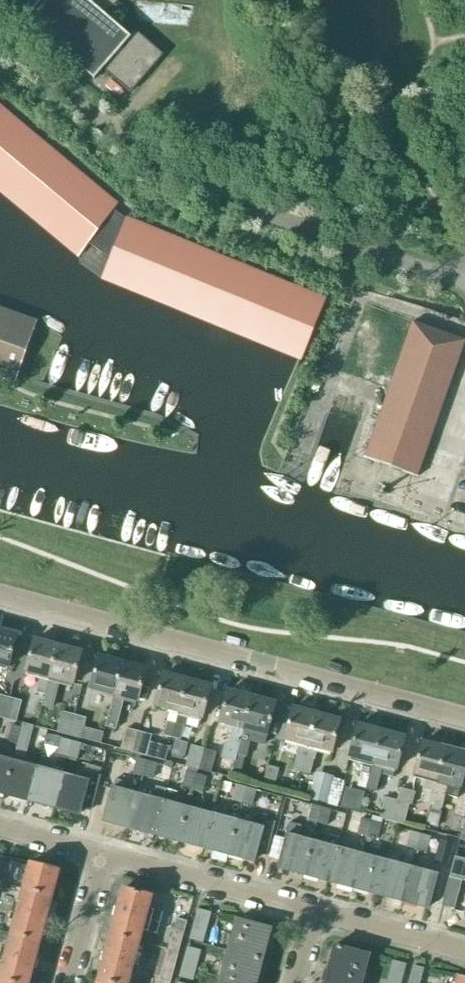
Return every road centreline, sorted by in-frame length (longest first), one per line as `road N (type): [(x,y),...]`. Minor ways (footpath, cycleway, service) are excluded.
road 1 (residential): [(464,283),(167,171),(0,33)]
road 2 (unclassified): [(464,715),(0,596)]
road 3 (residential): [(309,912),(102,856)]
road 4 (residential): [(464,953),(309,912)]
road 5 (residential): [(102,856),(66,982)]

